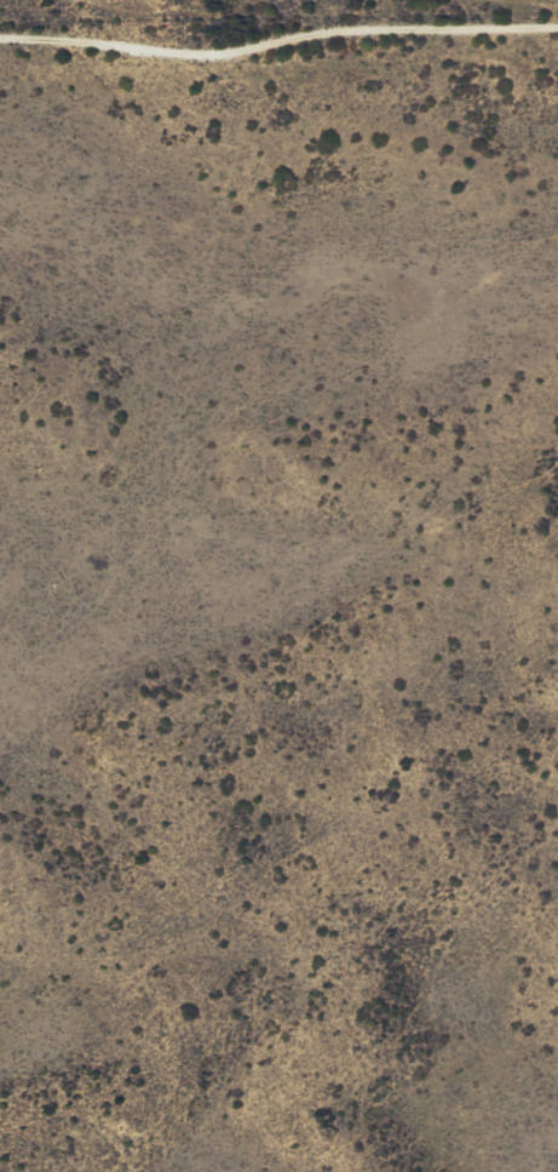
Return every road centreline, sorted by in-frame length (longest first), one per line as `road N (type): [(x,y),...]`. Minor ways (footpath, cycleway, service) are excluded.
road 1 (track): [(0,40),(209,57),(316,33),(557,28)]

